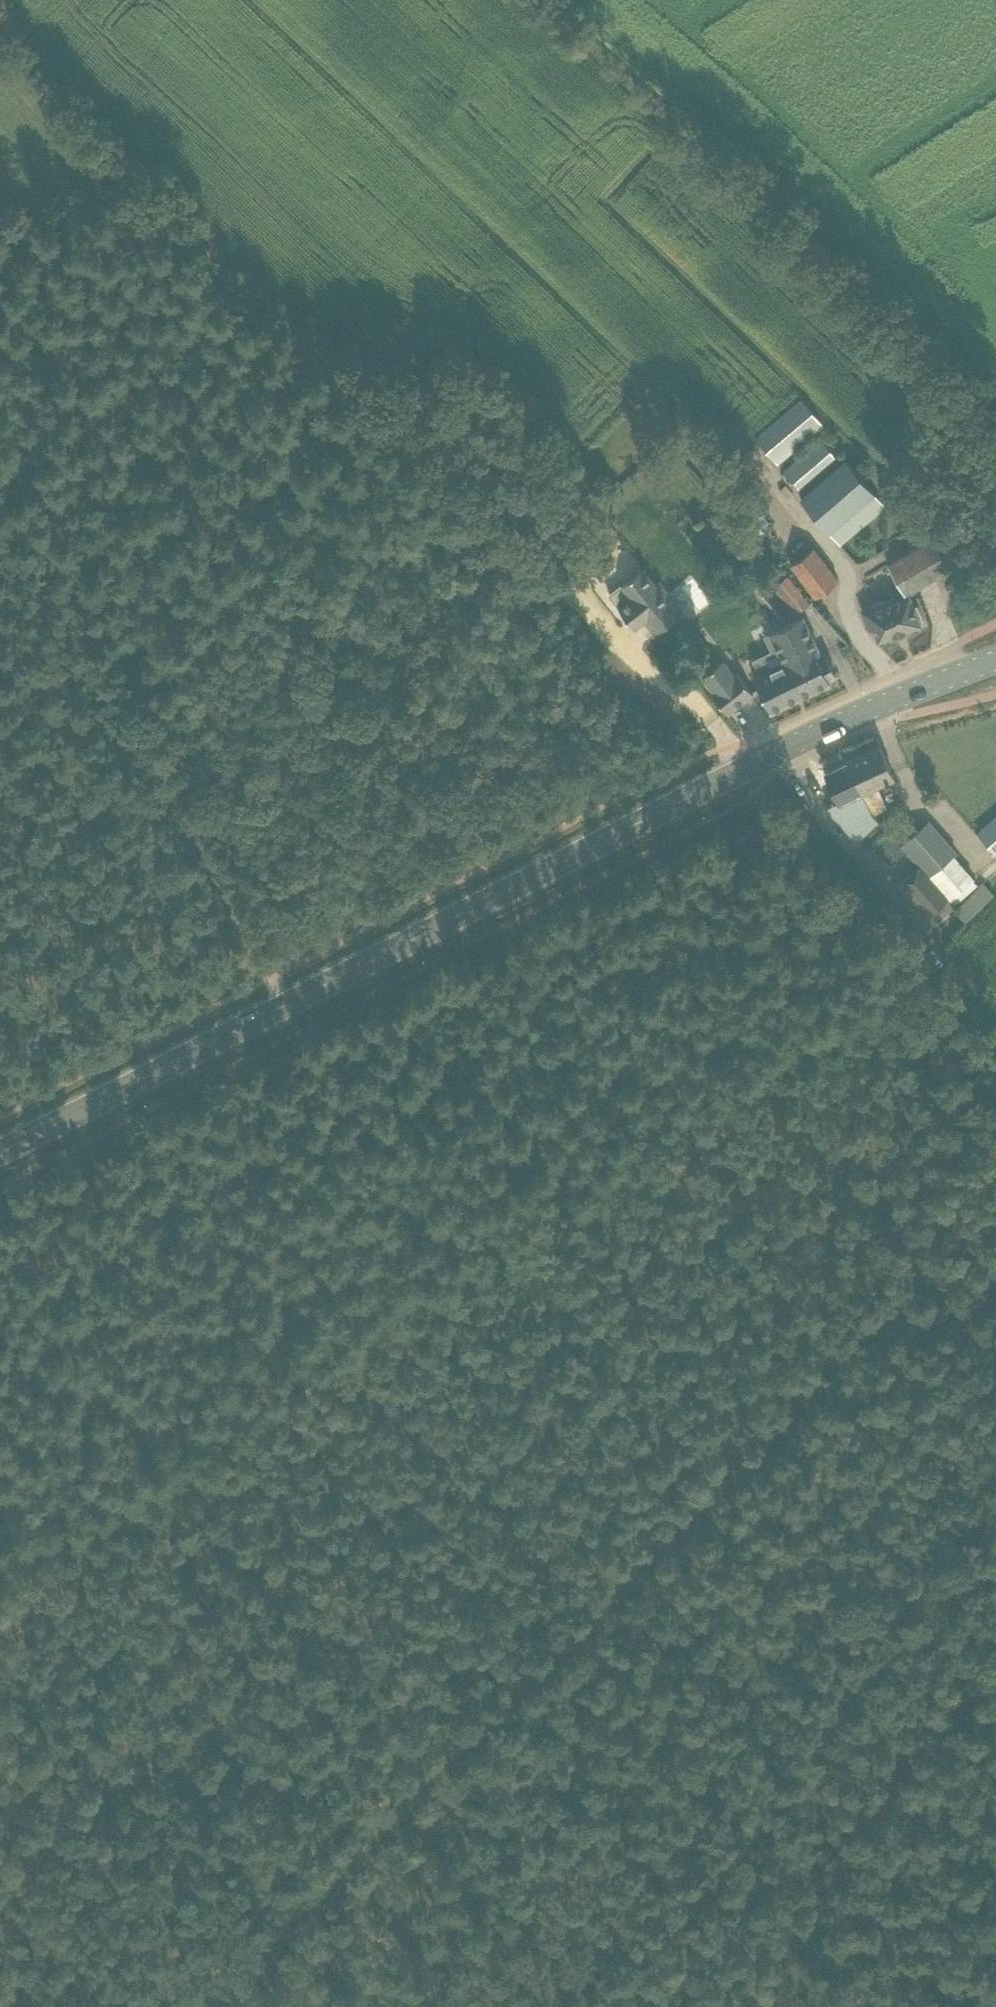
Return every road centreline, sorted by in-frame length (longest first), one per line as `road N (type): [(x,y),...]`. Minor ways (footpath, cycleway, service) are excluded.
road 1 (secondary): [(0,1155),(758,761),(995,660)]
road 2 (track): [(269,981),(224,883),(112,691)]
road 3 (track): [(914,931),(772,783)]

